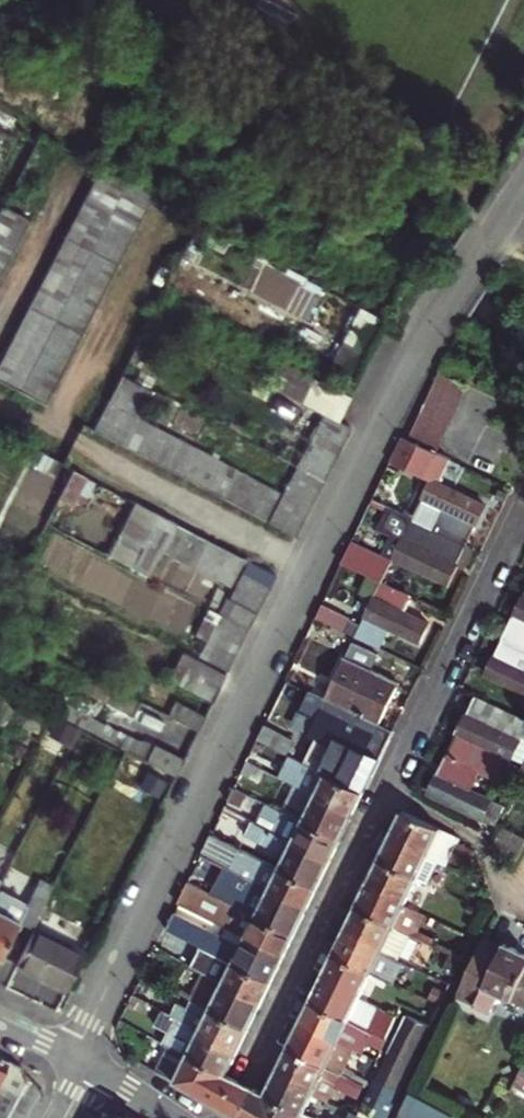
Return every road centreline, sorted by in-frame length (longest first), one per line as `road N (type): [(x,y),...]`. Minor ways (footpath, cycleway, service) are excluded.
road 1 (residential): [(73,1059),(398,388),(523,189)]

